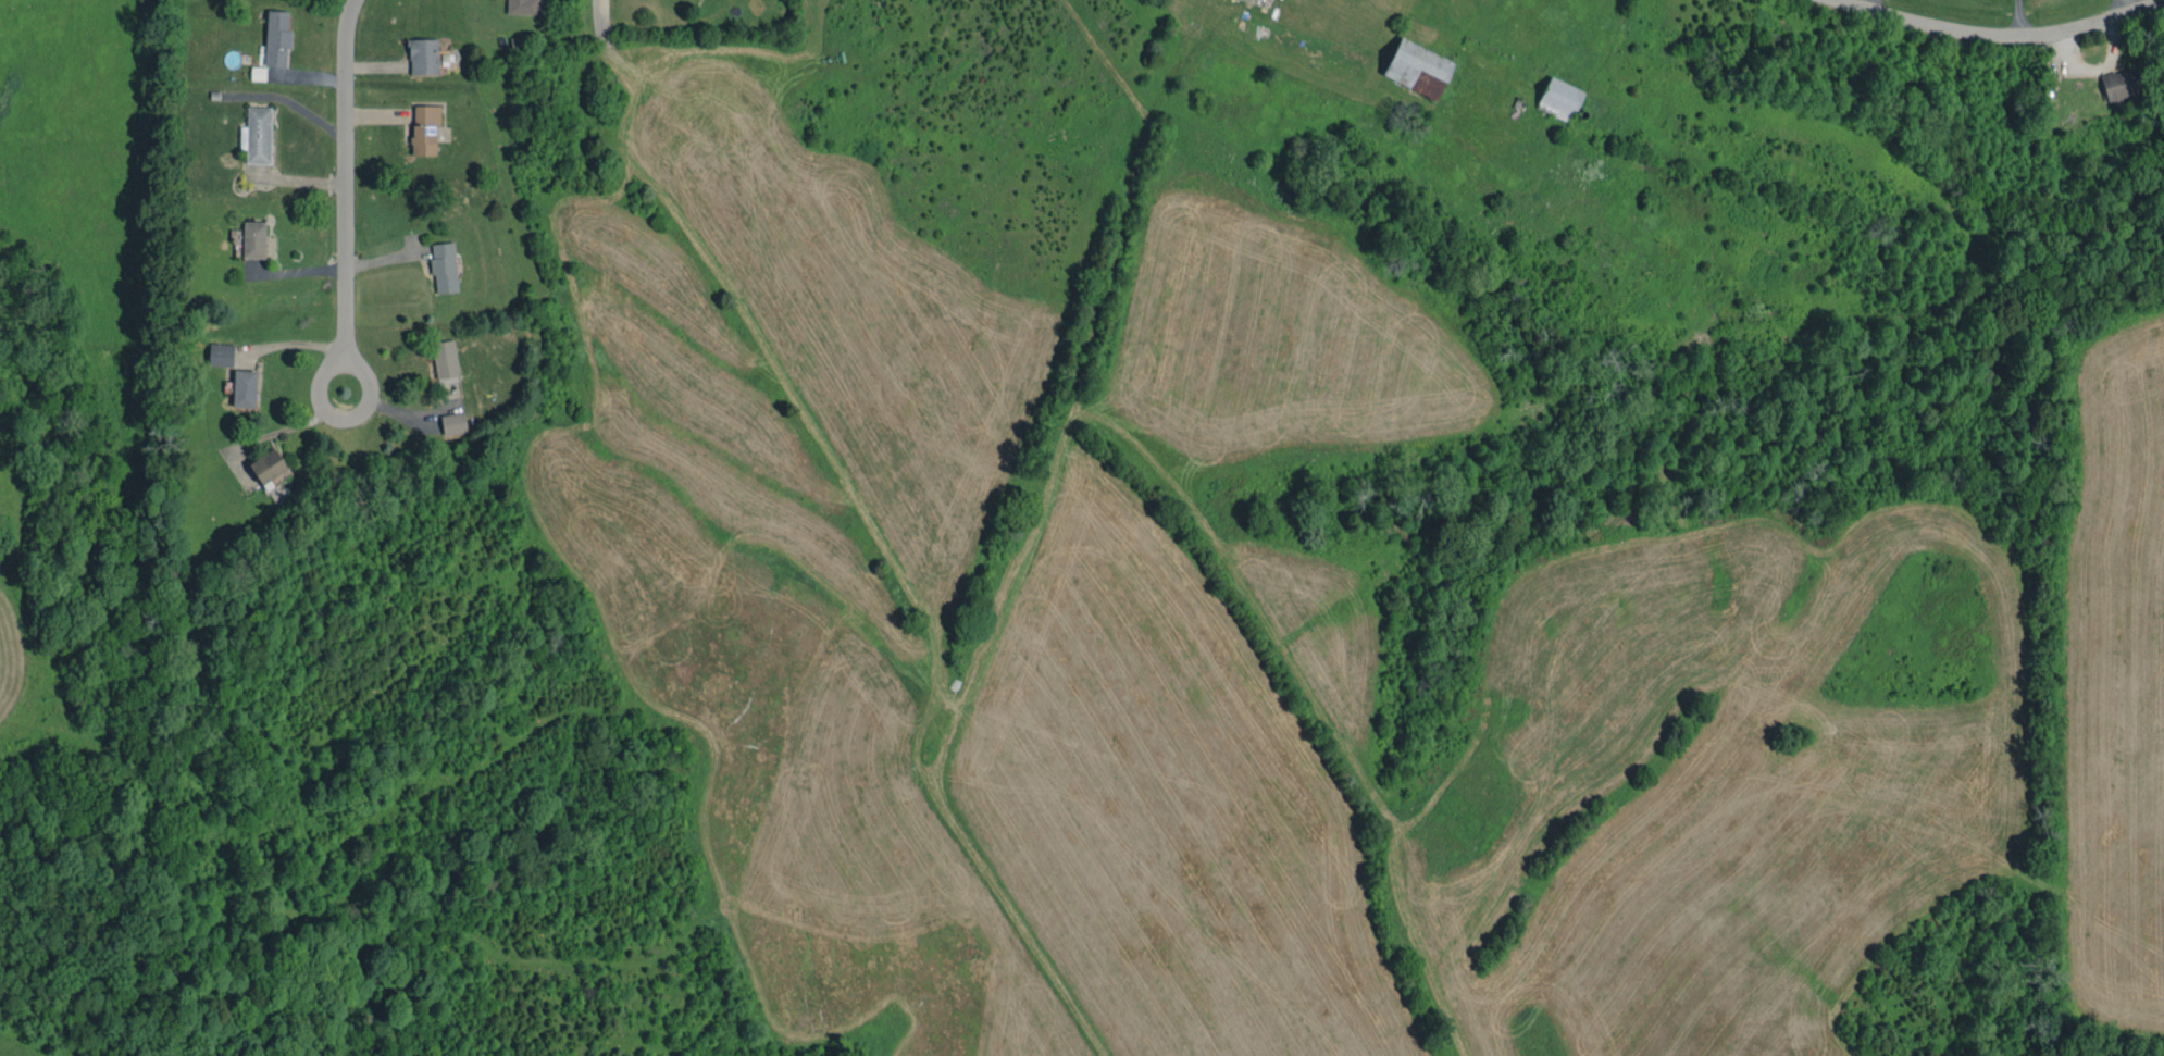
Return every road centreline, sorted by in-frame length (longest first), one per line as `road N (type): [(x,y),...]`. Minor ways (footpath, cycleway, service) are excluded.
road 1 (residential): [(357,0),(347,45),(343,352)]
road 2 (residential): [(1841,0),(1999,34),(2048,32),(2163,0)]
road 3 (residential): [(356,362),(343,352),(322,384),(331,412),(348,420),(364,413),(373,397),(356,362)]

